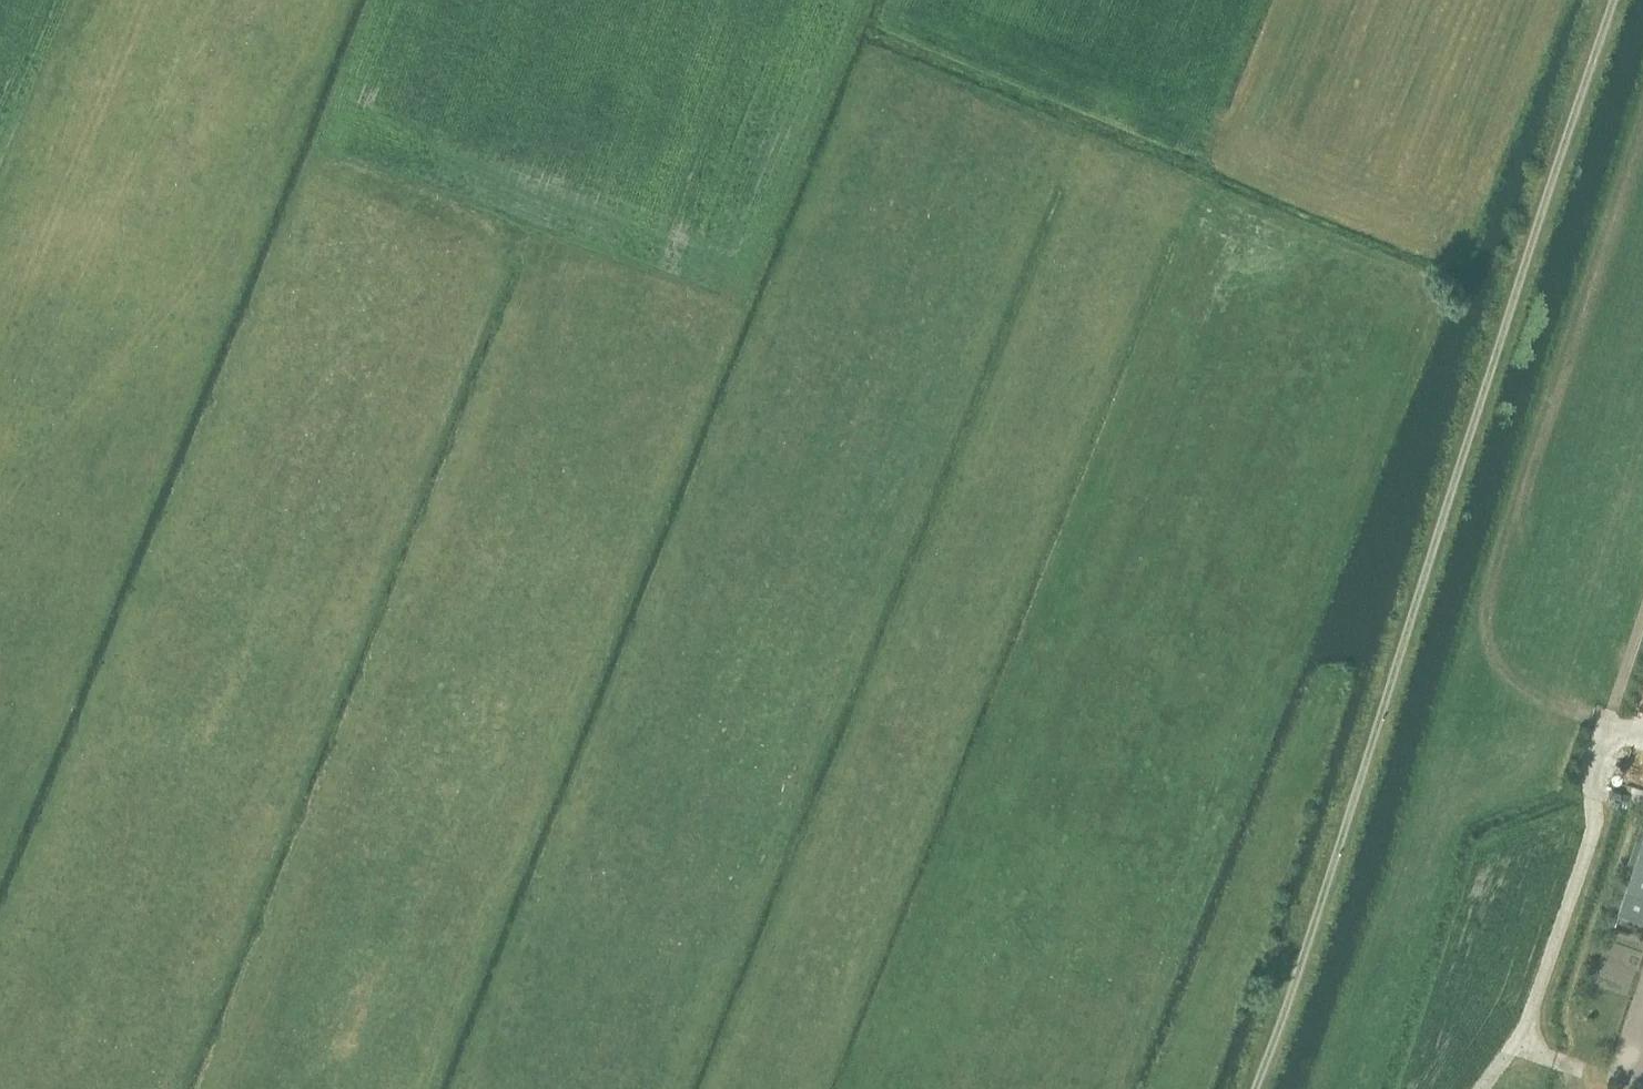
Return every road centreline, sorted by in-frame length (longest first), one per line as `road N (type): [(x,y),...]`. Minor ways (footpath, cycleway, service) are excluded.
road 1 (track): [(1480,1088),(1530,1026),(1596,825),(1594,757),(1611,737),(1642,735)]

